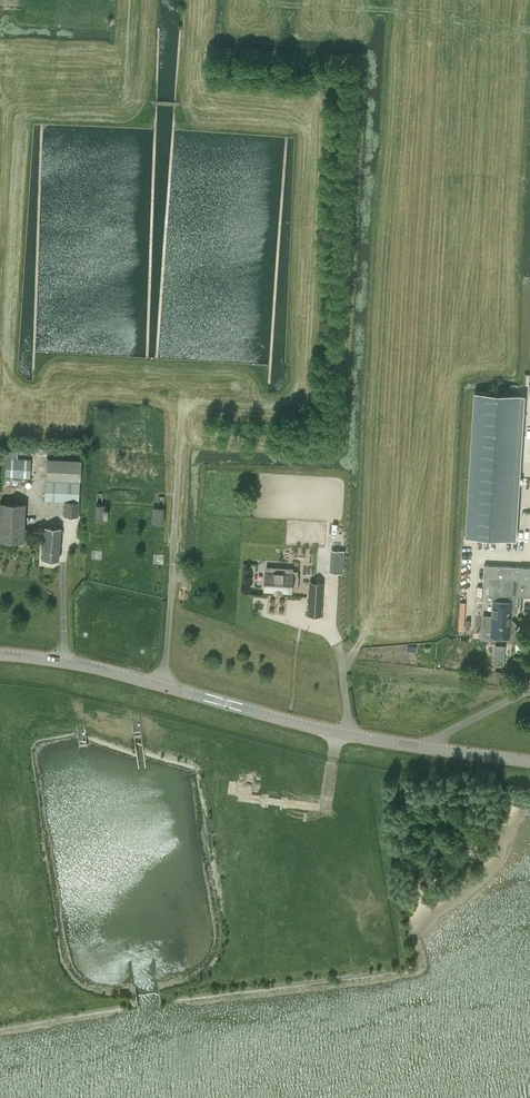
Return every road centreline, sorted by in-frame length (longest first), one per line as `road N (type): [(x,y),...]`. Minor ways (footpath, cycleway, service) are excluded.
road 1 (track): [(202,0),(199,76),(208,99),(226,110),(294,117),(306,134),(299,380),(282,406),(206,401),(182,417),(164,685)]
road 2 (track): [(529,30),(518,31),(510,69),(484,344),(432,362),(389,358),(366,634),(341,671)]
road 3 (tertiary): [(0,653),(164,685),(341,734),(529,761)]
road 4 (track): [(518,31),(444,12),(296,8),(276,0)]
road 5 (track): [(134,26),(63,20),(0,4)]

